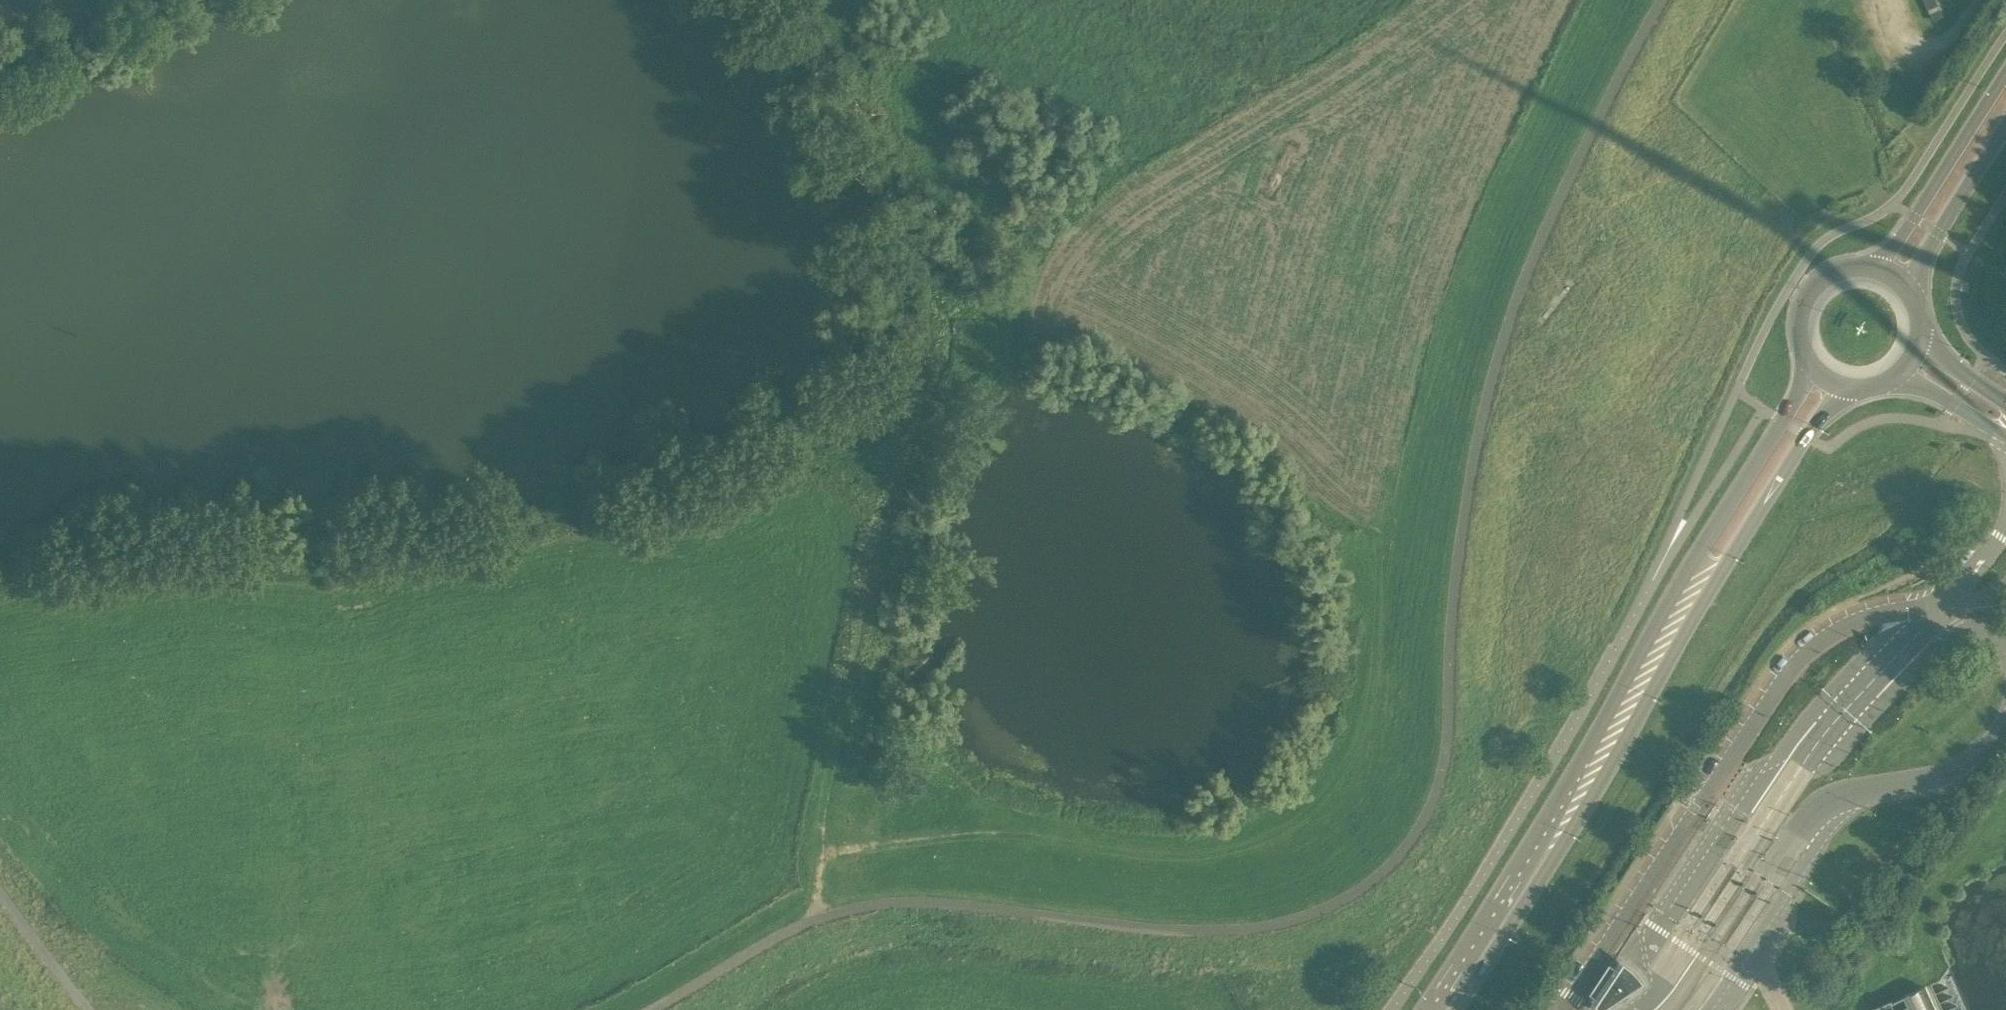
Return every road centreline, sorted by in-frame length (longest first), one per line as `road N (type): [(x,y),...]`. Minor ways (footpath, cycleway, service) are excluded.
road 1 (primary): [(1438,1009),(1587,781),(1824,374)]
road 2 (track): [(814,919),(818,797),(900,423)]
road 3 (primary): [(1892,281),(2005,104)]
road 4 (primary): [(1892,281),(1859,272),(1825,285),(1803,331),(1824,374)]
road 5 (unclassified): [(0,891),(87,1009)]

